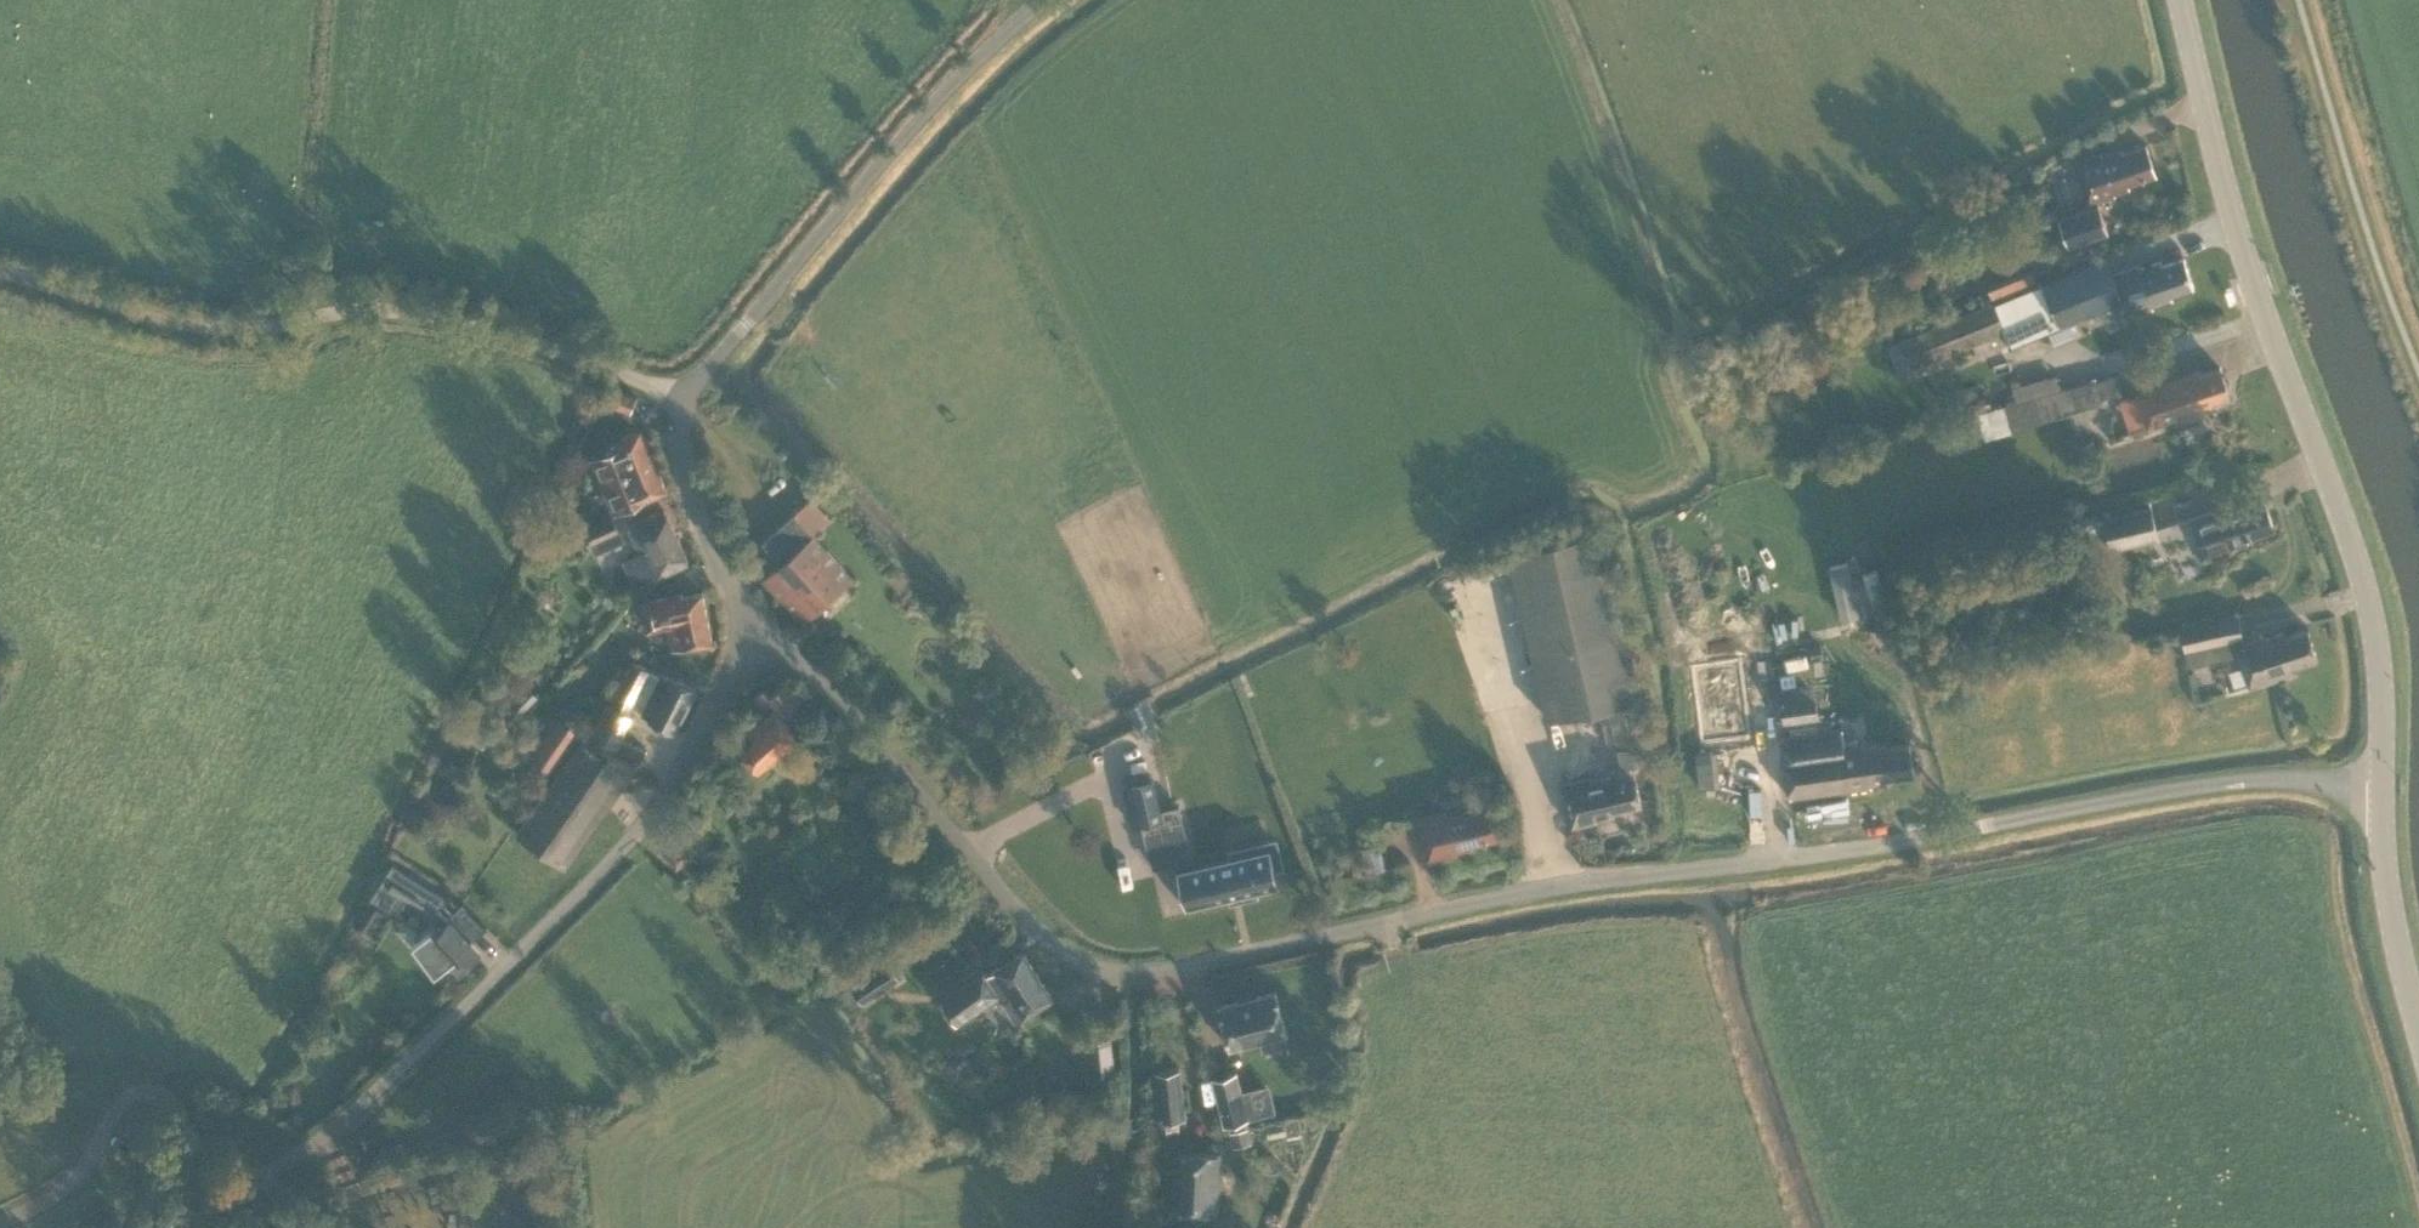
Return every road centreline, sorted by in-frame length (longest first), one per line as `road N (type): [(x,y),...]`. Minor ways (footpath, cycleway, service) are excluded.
road 1 (unclassified): [(2380,784),(2217,781),(1882,842),(1553,884),(1127,970),(1071,954),(1038,928),(764,622)]
road 2 (residential): [(192,1227),(379,1080),(647,823),(764,622)]
road 3 (secondary): [(2380,784),(2371,613),(2256,289),(2180,0)]
road 4 (unclassified): [(764,622),(715,559),(694,514),(680,450),(688,397),(891,152),(1050,0)]
road 5 (secondary): [(2418,1029),(2391,909),(2380,784)]
road 6 (unclassified): [(0,1221),(71,1180),(115,1106),(136,1088)]
road 7 (track): [(197,1223),(182,1183),(175,1106),(164,1092),(136,1088)]

